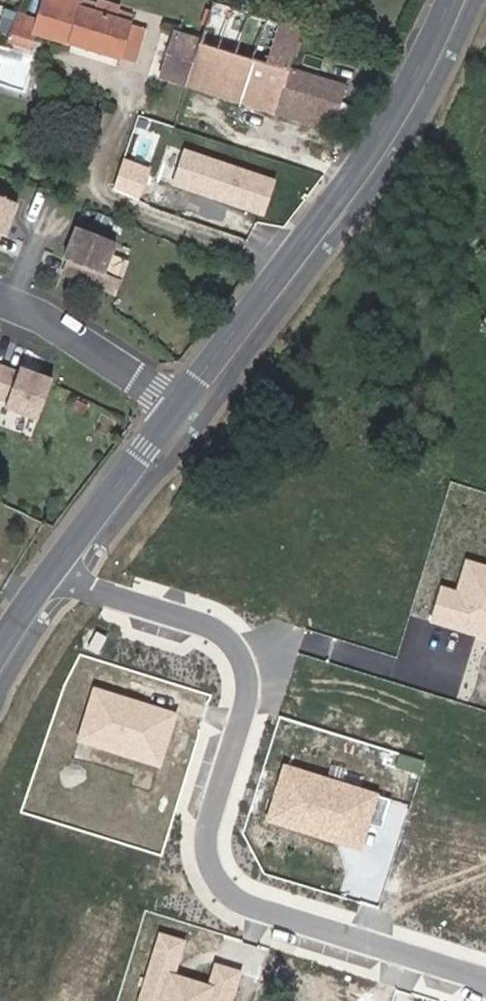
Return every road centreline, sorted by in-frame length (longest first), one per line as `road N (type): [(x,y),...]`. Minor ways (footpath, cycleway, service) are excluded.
road 1 (residential): [(57,569),(218,626),(243,654),(252,687),(209,833),(213,869),(247,902),(485,979)]
road 2 (tertiary): [(181,409),(378,139),(444,0)]
road 3 (residential): [(181,409),(37,312),(0,299)]
road 4 (tertiary): [(57,569),(181,409)]

